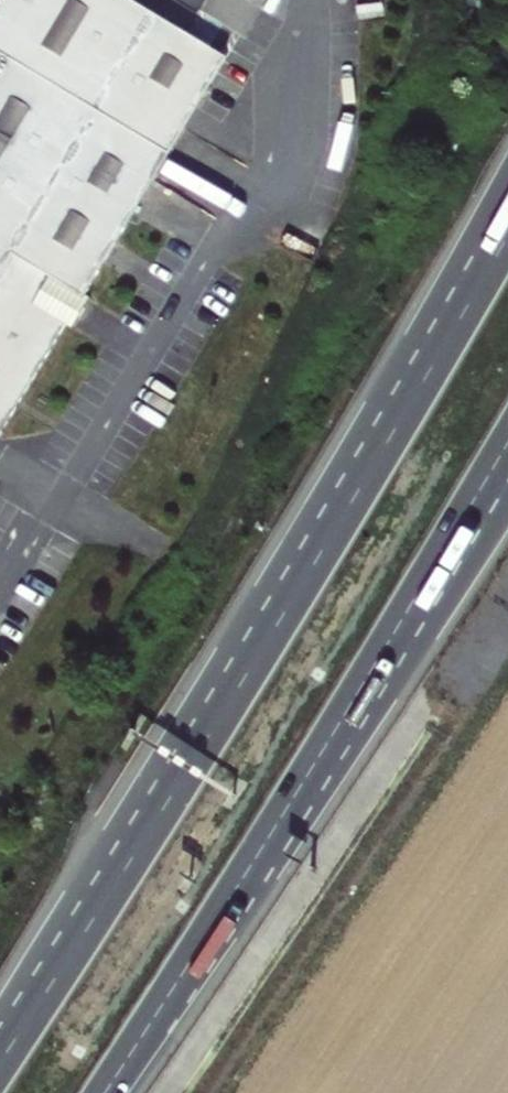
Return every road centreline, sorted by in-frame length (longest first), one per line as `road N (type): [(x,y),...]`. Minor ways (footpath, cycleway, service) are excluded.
road 1 (motorway): [(500,225),(212,731),(0,1063)]
road 2 (motorway): [(104,1092),(338,723)]
road 3 (motorway): [(338,723),(507,440)]
road 4 (motorway): [(338,723),(461,579),(507,506)]

